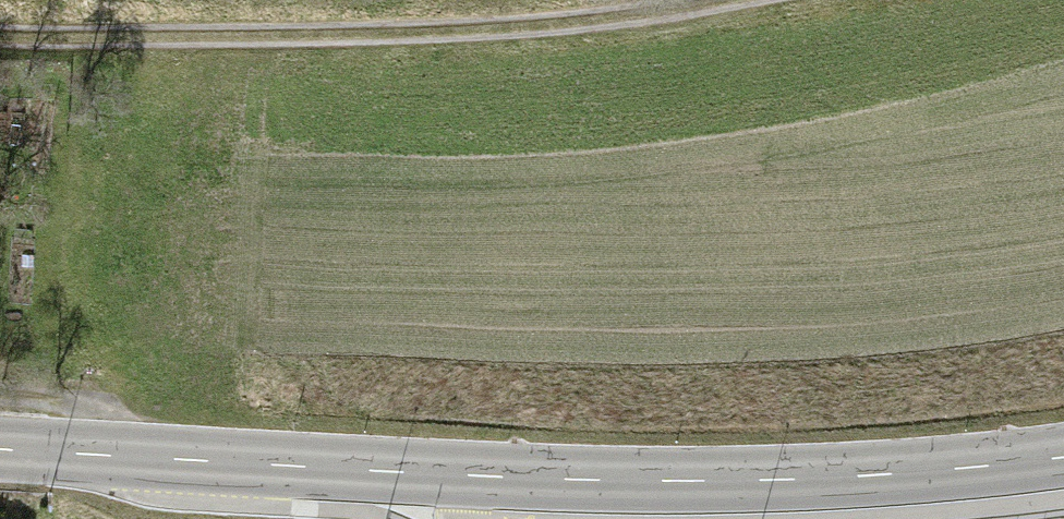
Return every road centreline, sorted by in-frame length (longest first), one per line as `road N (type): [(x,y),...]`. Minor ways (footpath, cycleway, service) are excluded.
road 1 (tertiary): [(1063,459),(966,475),(700,487),(0,452)]
road 2 (track): [(0,46),(622,20),(741,0)]

